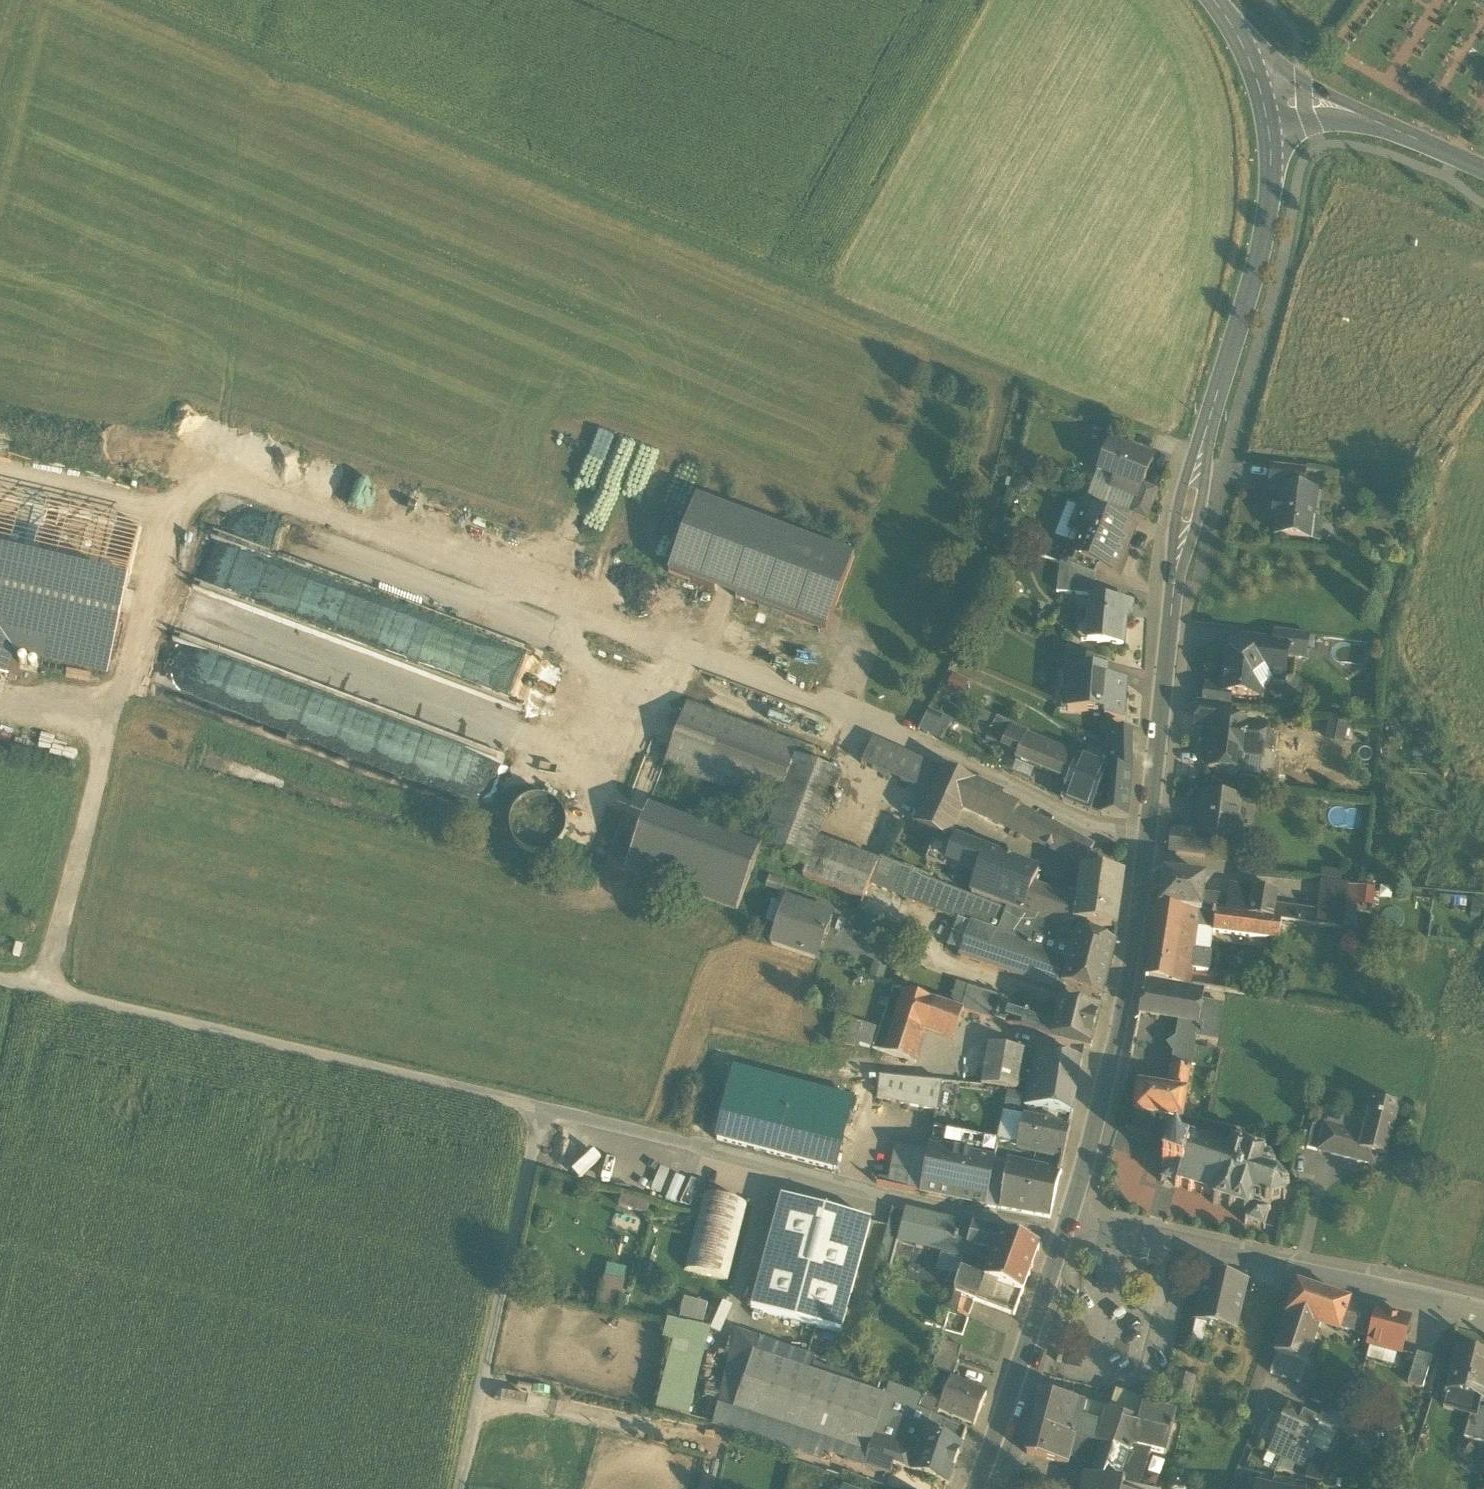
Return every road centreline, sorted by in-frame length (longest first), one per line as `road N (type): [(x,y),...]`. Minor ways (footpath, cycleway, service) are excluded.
road 1 (track): [(117,0),(1196,456)]
road 2 (tertiary): [(1063,1230),(1124,1010),(1185,511),(1268,206),(1265,103)]
road 3 (track): [(0,979),(541,1107)]
road 4 (track): [(541,1107),(1063,1230)]
road 5 (track): [(459,1488),(541,1107)]
road 6 (tertiary): [(975,1488),(1063,1230)]
road 7 (residential): [(1293,1274),(1091,1228),(1063,1230)]
road 8 (secondary): [(1483,169),(1347,108),(1306,100),(1265,103)]
road 9 (residential): [(1483,1319),(1293,1274)]
road 10 (residential): [(1258,1425),(1255,1392),(1293,1274)]

